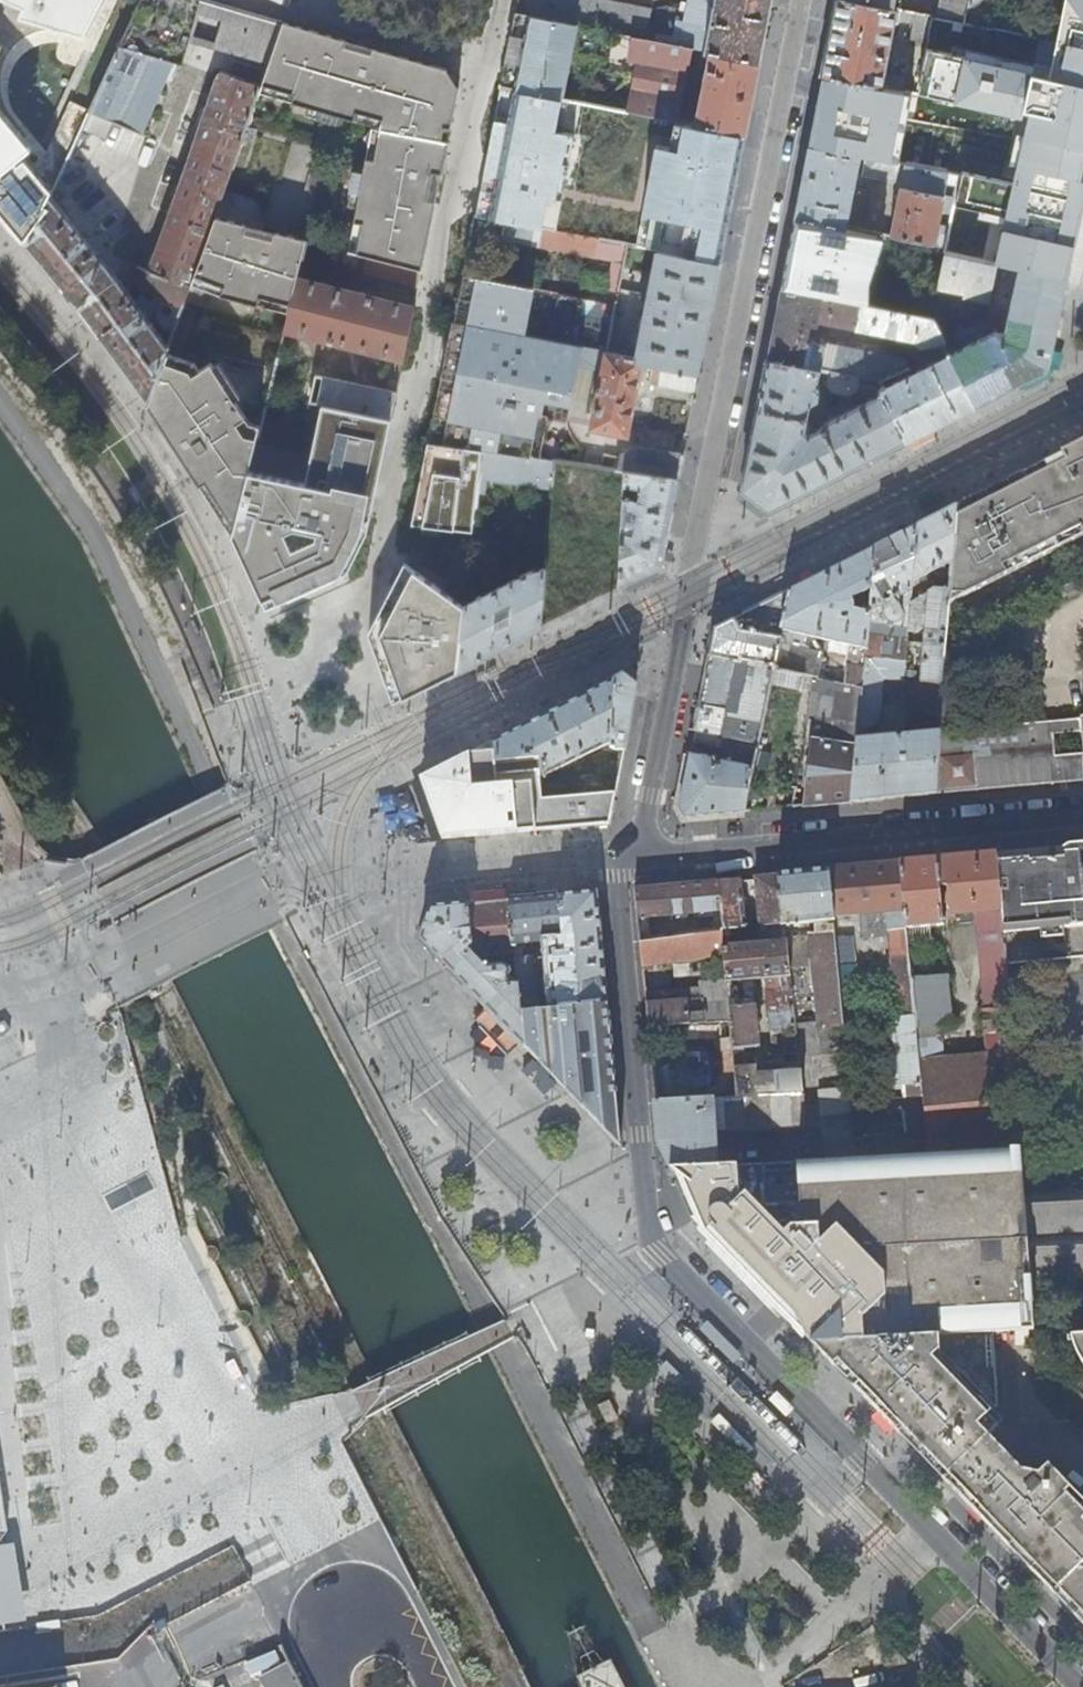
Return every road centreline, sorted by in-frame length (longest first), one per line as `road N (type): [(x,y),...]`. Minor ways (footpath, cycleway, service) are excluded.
road 1 (track): [(0,713),(53,787),(511,1686)]
road 2 (residential): [(623,858),(332,882),(285,786),(253,684),(183,517),(122,421),(0,270)]
road 3 (residential): [(804,0),(644,831),(623,858)]
road 4 (secondary): [(388,1681),(0,952)]
road 5 (residential): [(937,1538),(646,1235),(623,858)]
road 6 (residential): [(623,858),(1082,816)]
road 7 (residential): [(504,0),(412,445)]
road 8 (residential): [(937,1538),(876,1595),(964,1686)]
road 9 (residential): [(1082,1686),(937,1538)]

